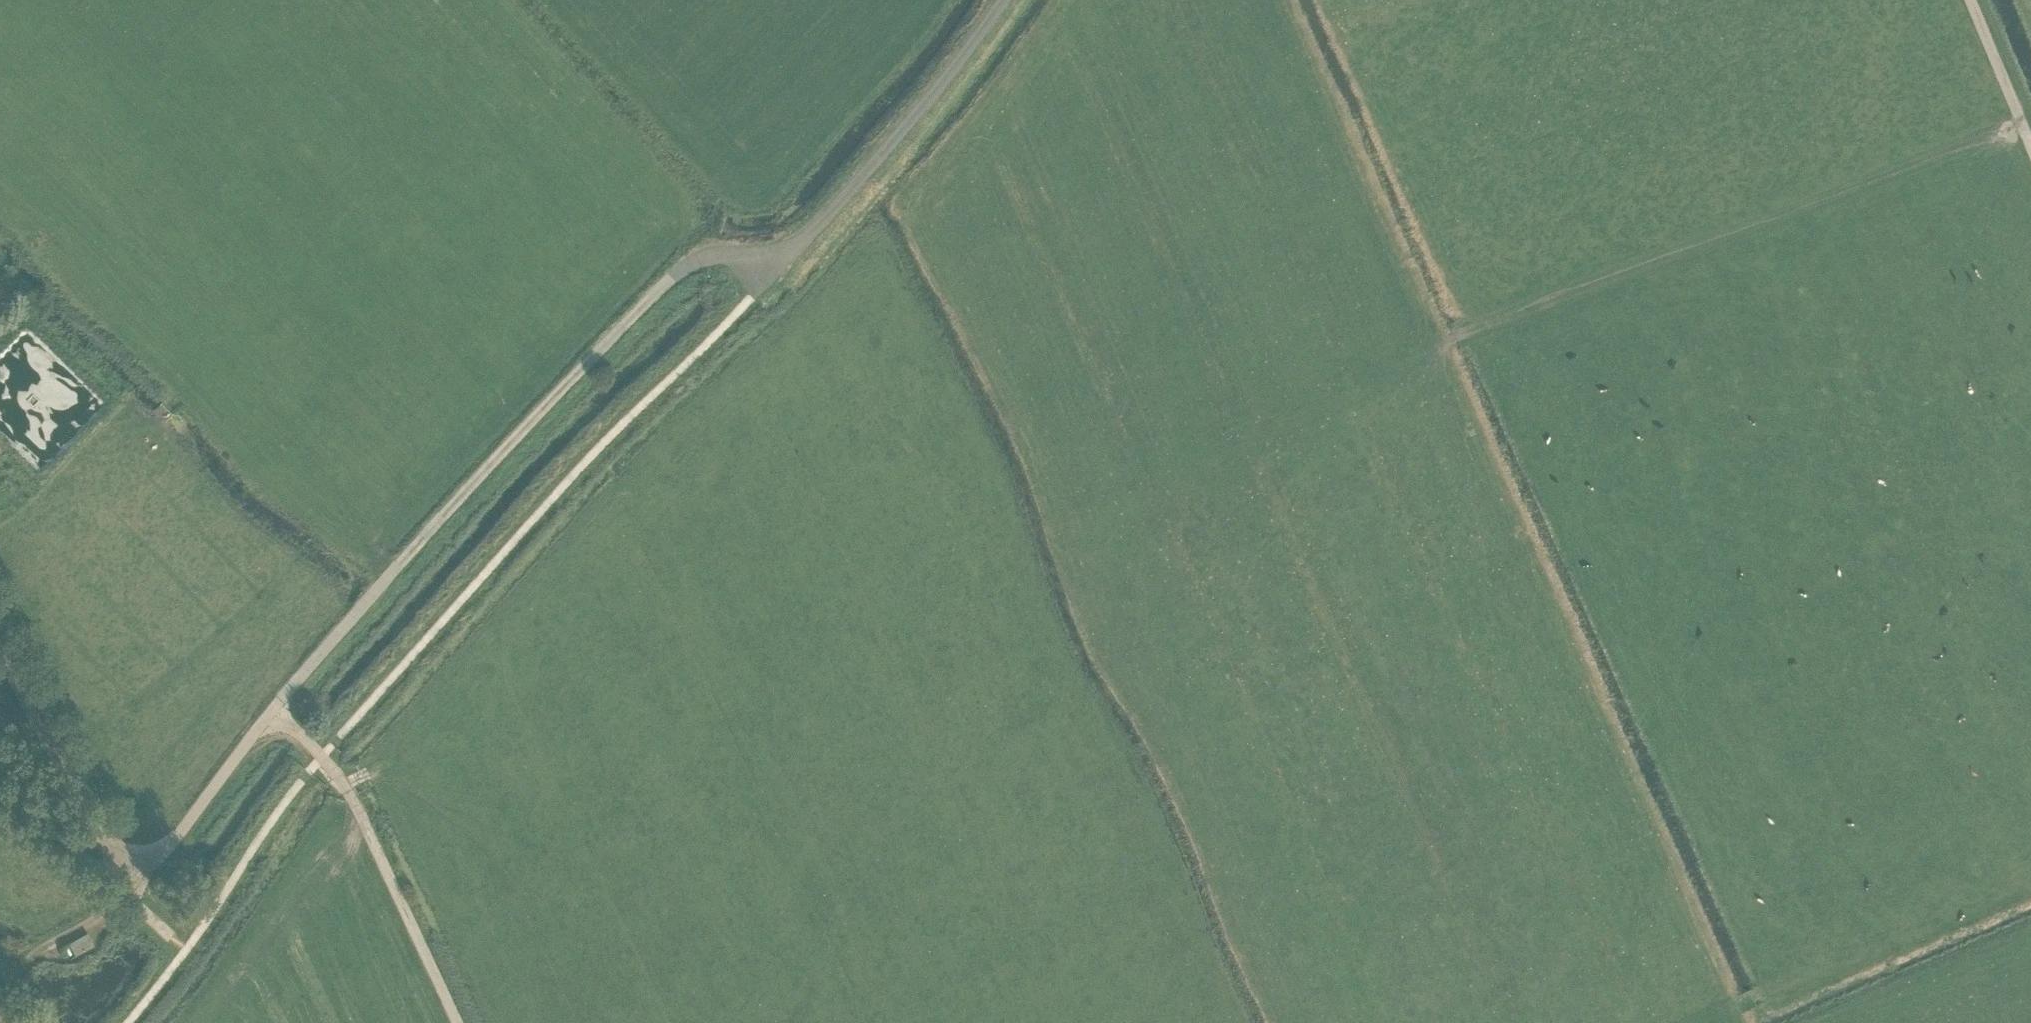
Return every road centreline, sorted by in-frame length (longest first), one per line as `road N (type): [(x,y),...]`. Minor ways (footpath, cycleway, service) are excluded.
road 1 (unclassified): [(776,265),(939,87),(1002,0)]
road 2 (track): [(3,1022),(9,983),(22,964),(107,909),(130,884)]

